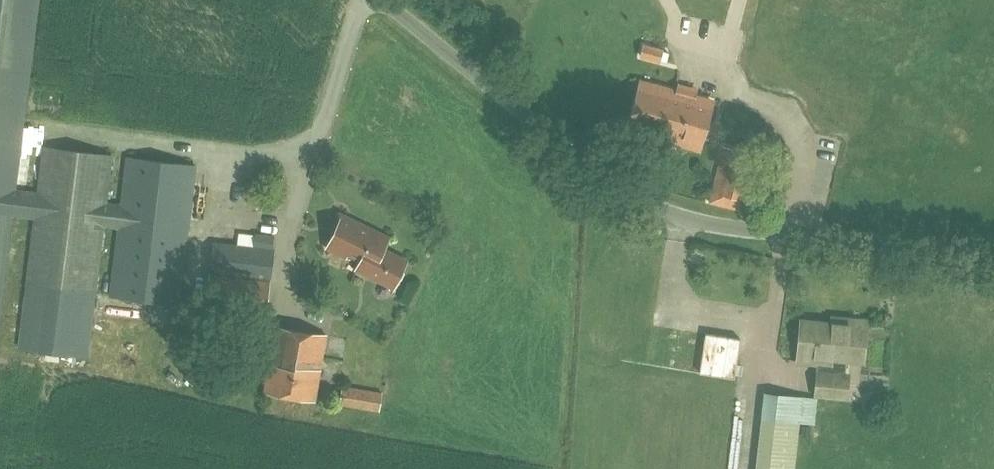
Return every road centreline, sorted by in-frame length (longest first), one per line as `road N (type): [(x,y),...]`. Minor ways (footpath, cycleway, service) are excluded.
road 1 (unclassified): [(993,252),(716,227),(631,198),(380,0)]

